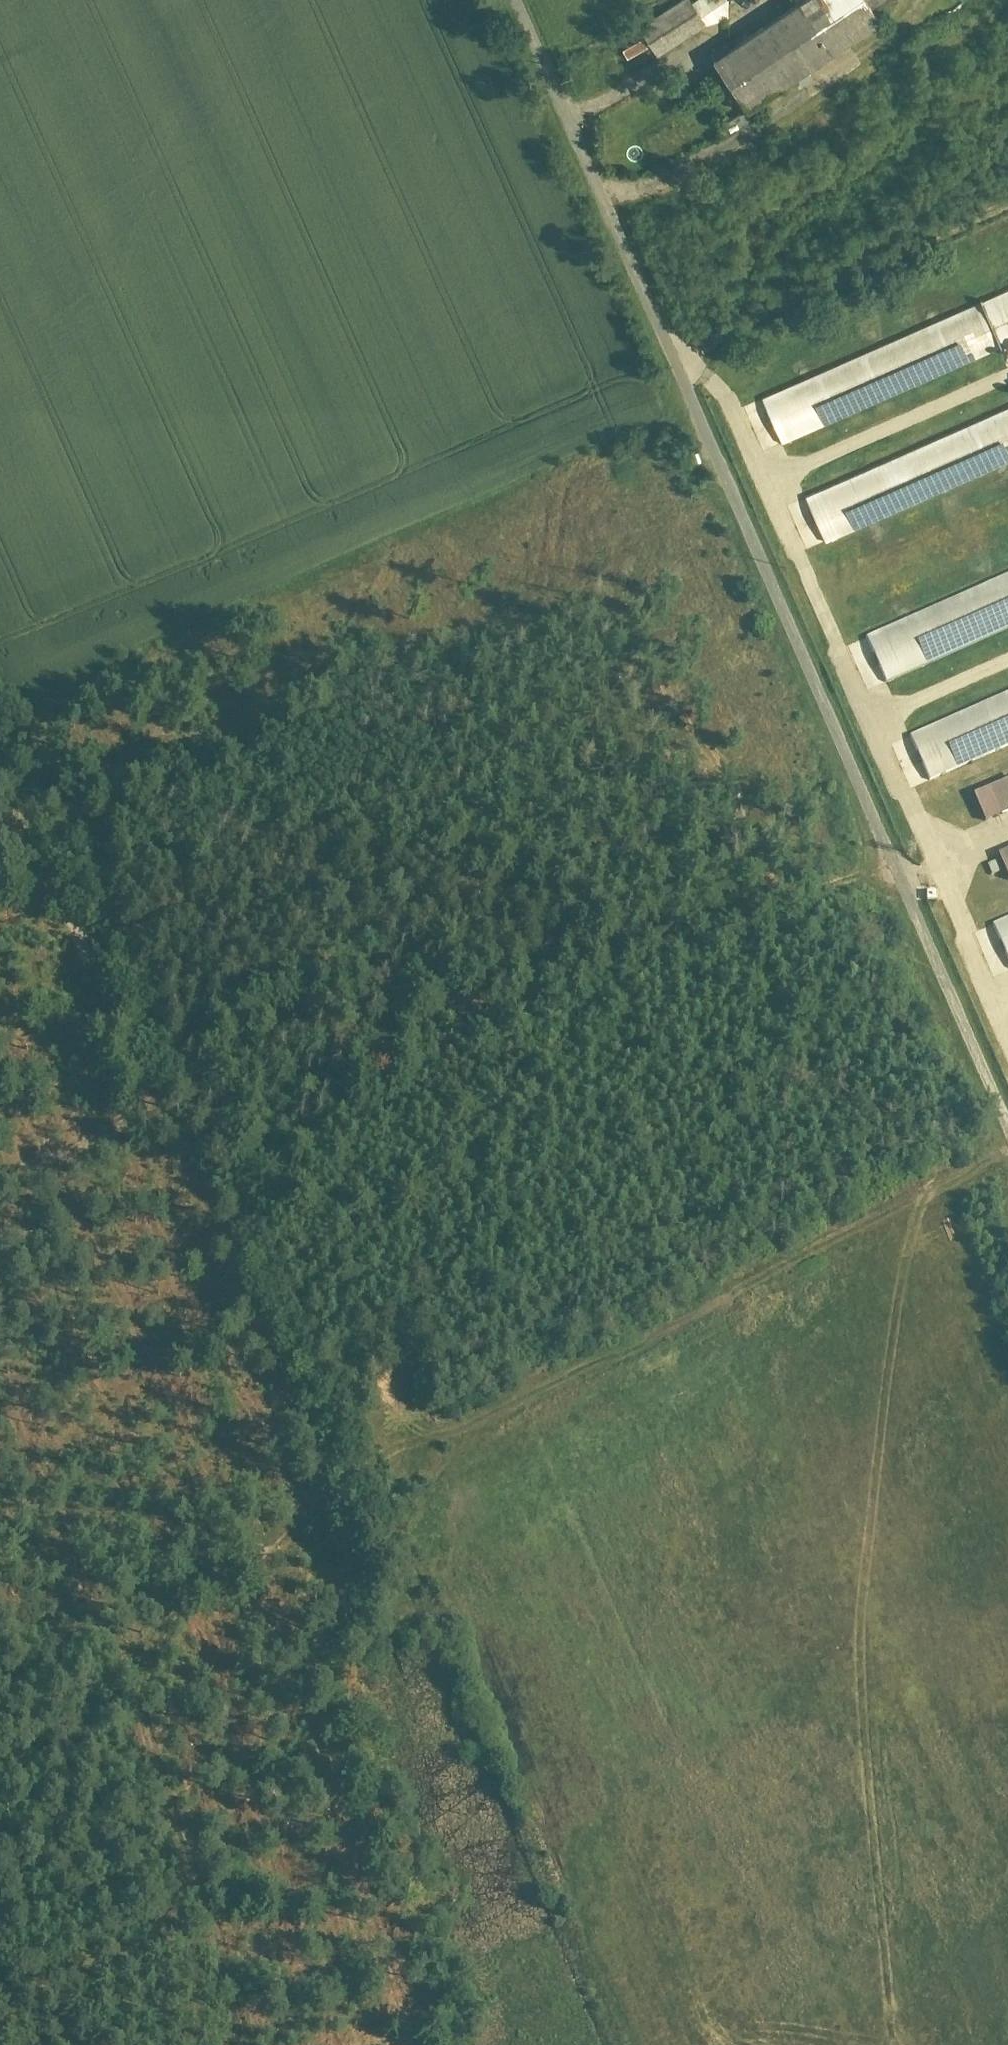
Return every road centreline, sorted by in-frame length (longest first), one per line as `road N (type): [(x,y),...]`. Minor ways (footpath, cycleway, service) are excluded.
road 1 (track): [(0,762),(298,1453),(319,1519),(273,1574),(186,1636),(155,1764),(254,2044)]
road 2 (residential): [(496,0),(1007,1175)]
road 3 (track): [(991,1133),(494,1378),(352,1549),(319,1519)]
road 4 (track): [(0,1183),(156,1123)]

